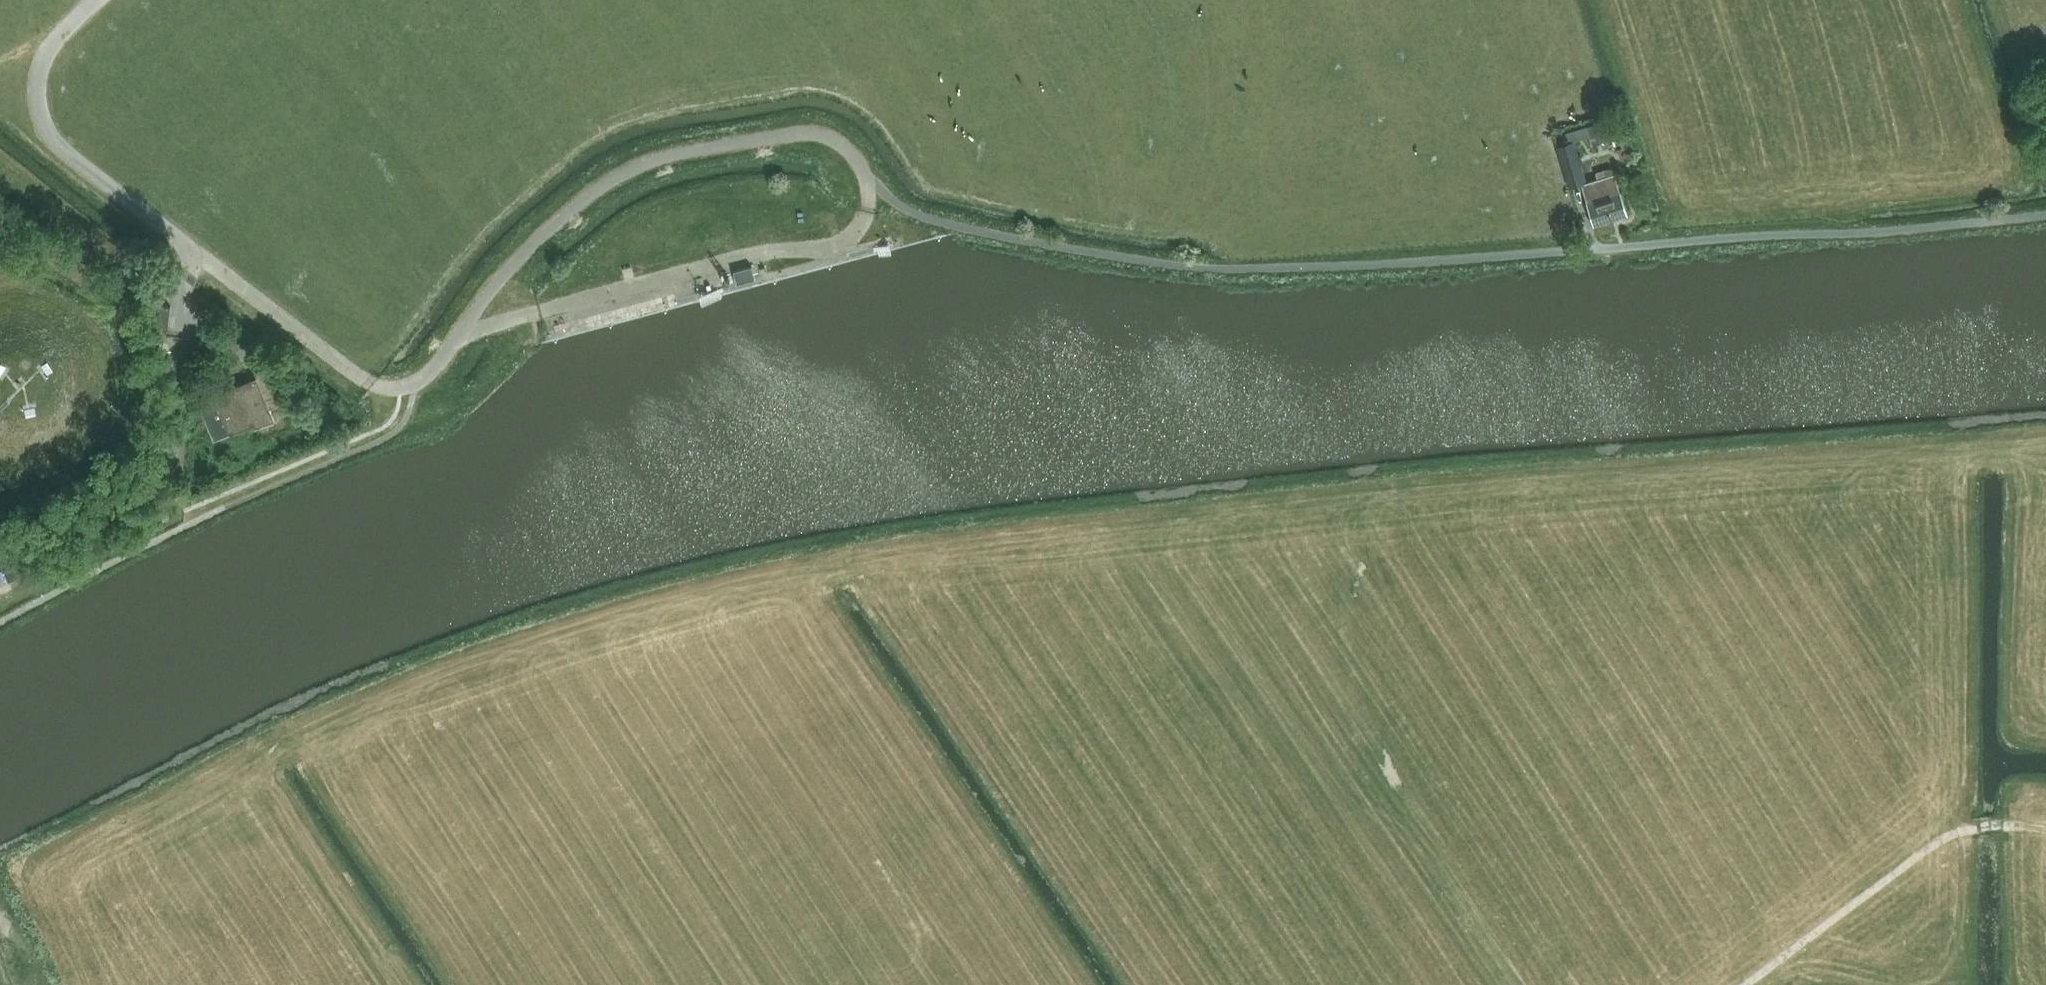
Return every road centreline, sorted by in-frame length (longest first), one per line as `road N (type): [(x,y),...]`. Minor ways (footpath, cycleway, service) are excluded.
road 1 (track): [(1977,828),(1933,846),(1747,984)]

